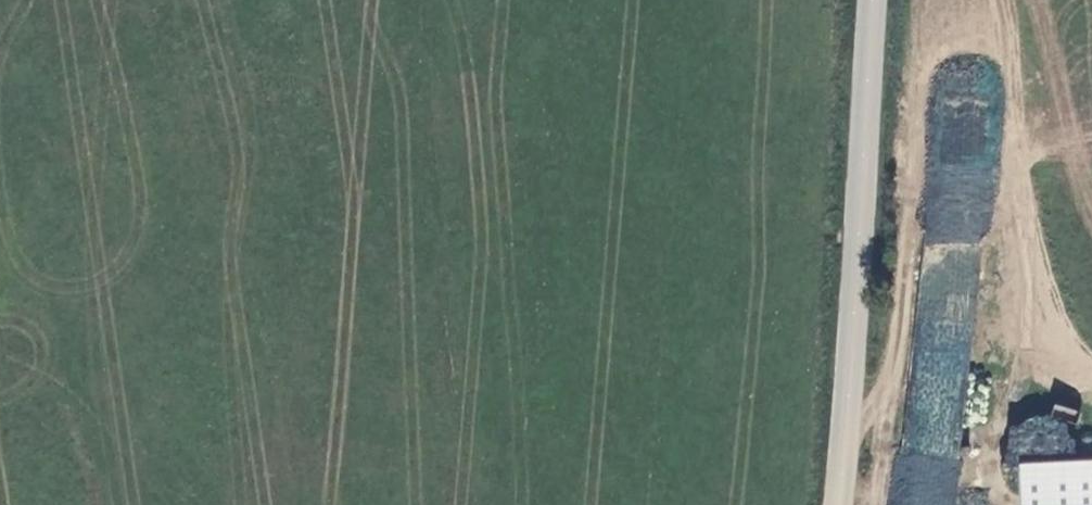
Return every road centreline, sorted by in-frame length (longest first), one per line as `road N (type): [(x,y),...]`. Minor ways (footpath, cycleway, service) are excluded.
road 1 (tertiary): [(876,0),(843,504)]

